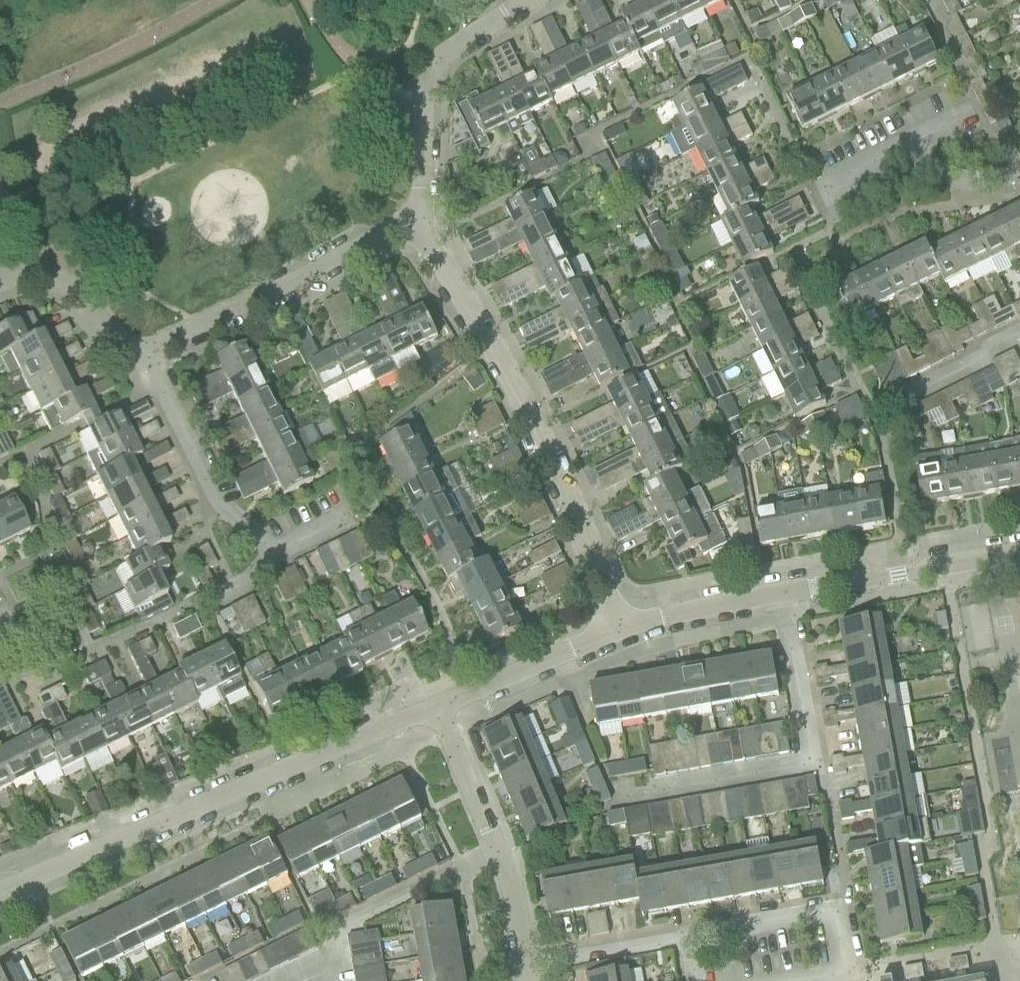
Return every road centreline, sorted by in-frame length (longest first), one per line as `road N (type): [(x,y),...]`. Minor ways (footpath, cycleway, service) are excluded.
road 1 (tertiary): [(0,895),(437,709)]
road 2 (residential): [(616,631),(606,588),(417,217)]
road 3 (residential): [(140,355),(417,217)]
road 4 (residential): [(524,966),(500,856),(437,709)]
road 5 (residential): [(417,217),(435,62),(528,0)]
road 6 (residential): [(279,555),(216,501),(140,355)]
road 7 (tertiary): [(781,596),(1019,556)]
road 8 (residential): [(815,198),(910,152),(976,183),(1019,186)]
road 9 (tertiary): [(437,709),(616,631)]
road 10 (residential): [(810,766),(781,596)]
road 11 (residential): [(0,282),(49,275),(140,355)]
road 12 (tertiary): [(616,631),(781,596)]
road 13 (residential): [(524,966),(687,936)]
road 14 (residential): [(687,936),(836,909)]

